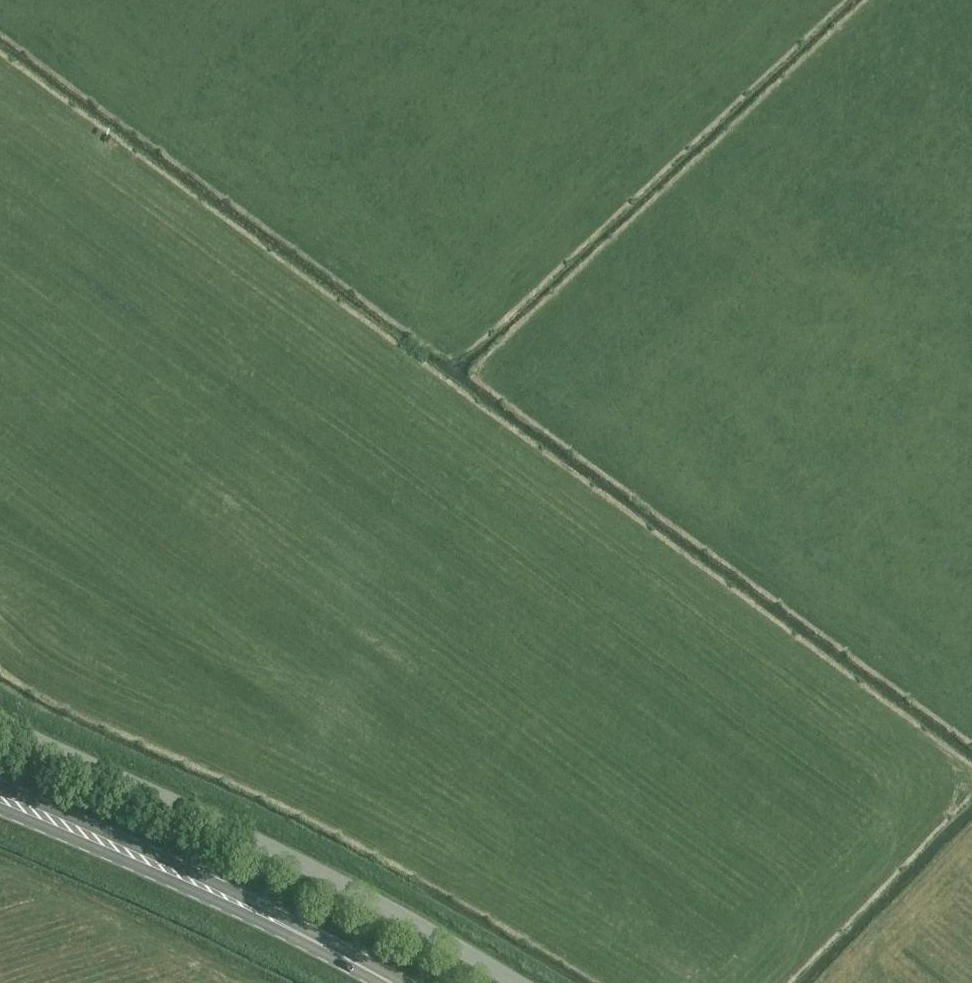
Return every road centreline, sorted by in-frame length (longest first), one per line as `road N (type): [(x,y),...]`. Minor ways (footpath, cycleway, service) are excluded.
road 1 (unclassified): [(519,982),(303,863),(0,716)]
road 2 (secondary): [(392,982),(0,797)]

